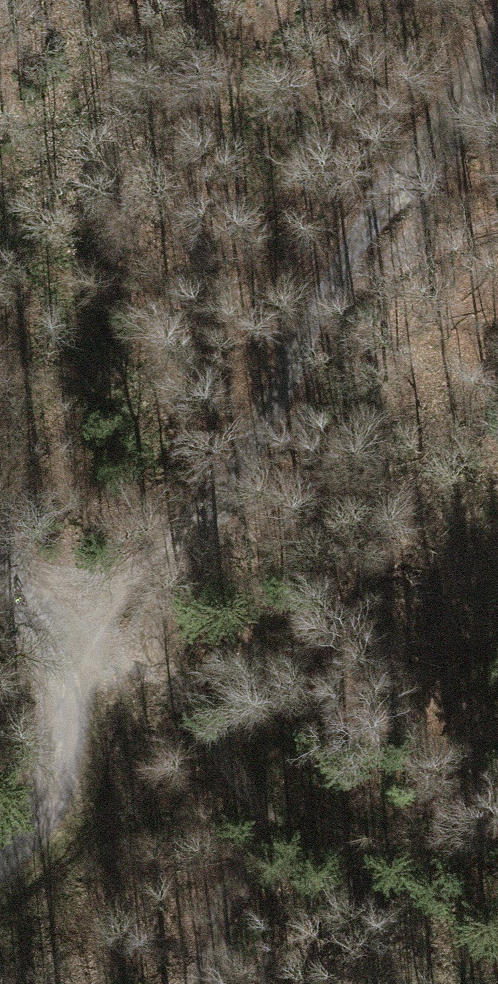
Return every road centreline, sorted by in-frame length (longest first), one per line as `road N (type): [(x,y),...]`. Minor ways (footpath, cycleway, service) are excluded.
road 1 (track): [(0,577),(33,602),(56,641),(64,756),(46,814),(0,863)]
road 2 (track): [(162,566),(235,466),(328,303)]
road 3 (track): [(328,303),(387,265),(497,230)]
road 4 (track): [(61,701),(162,566)]

